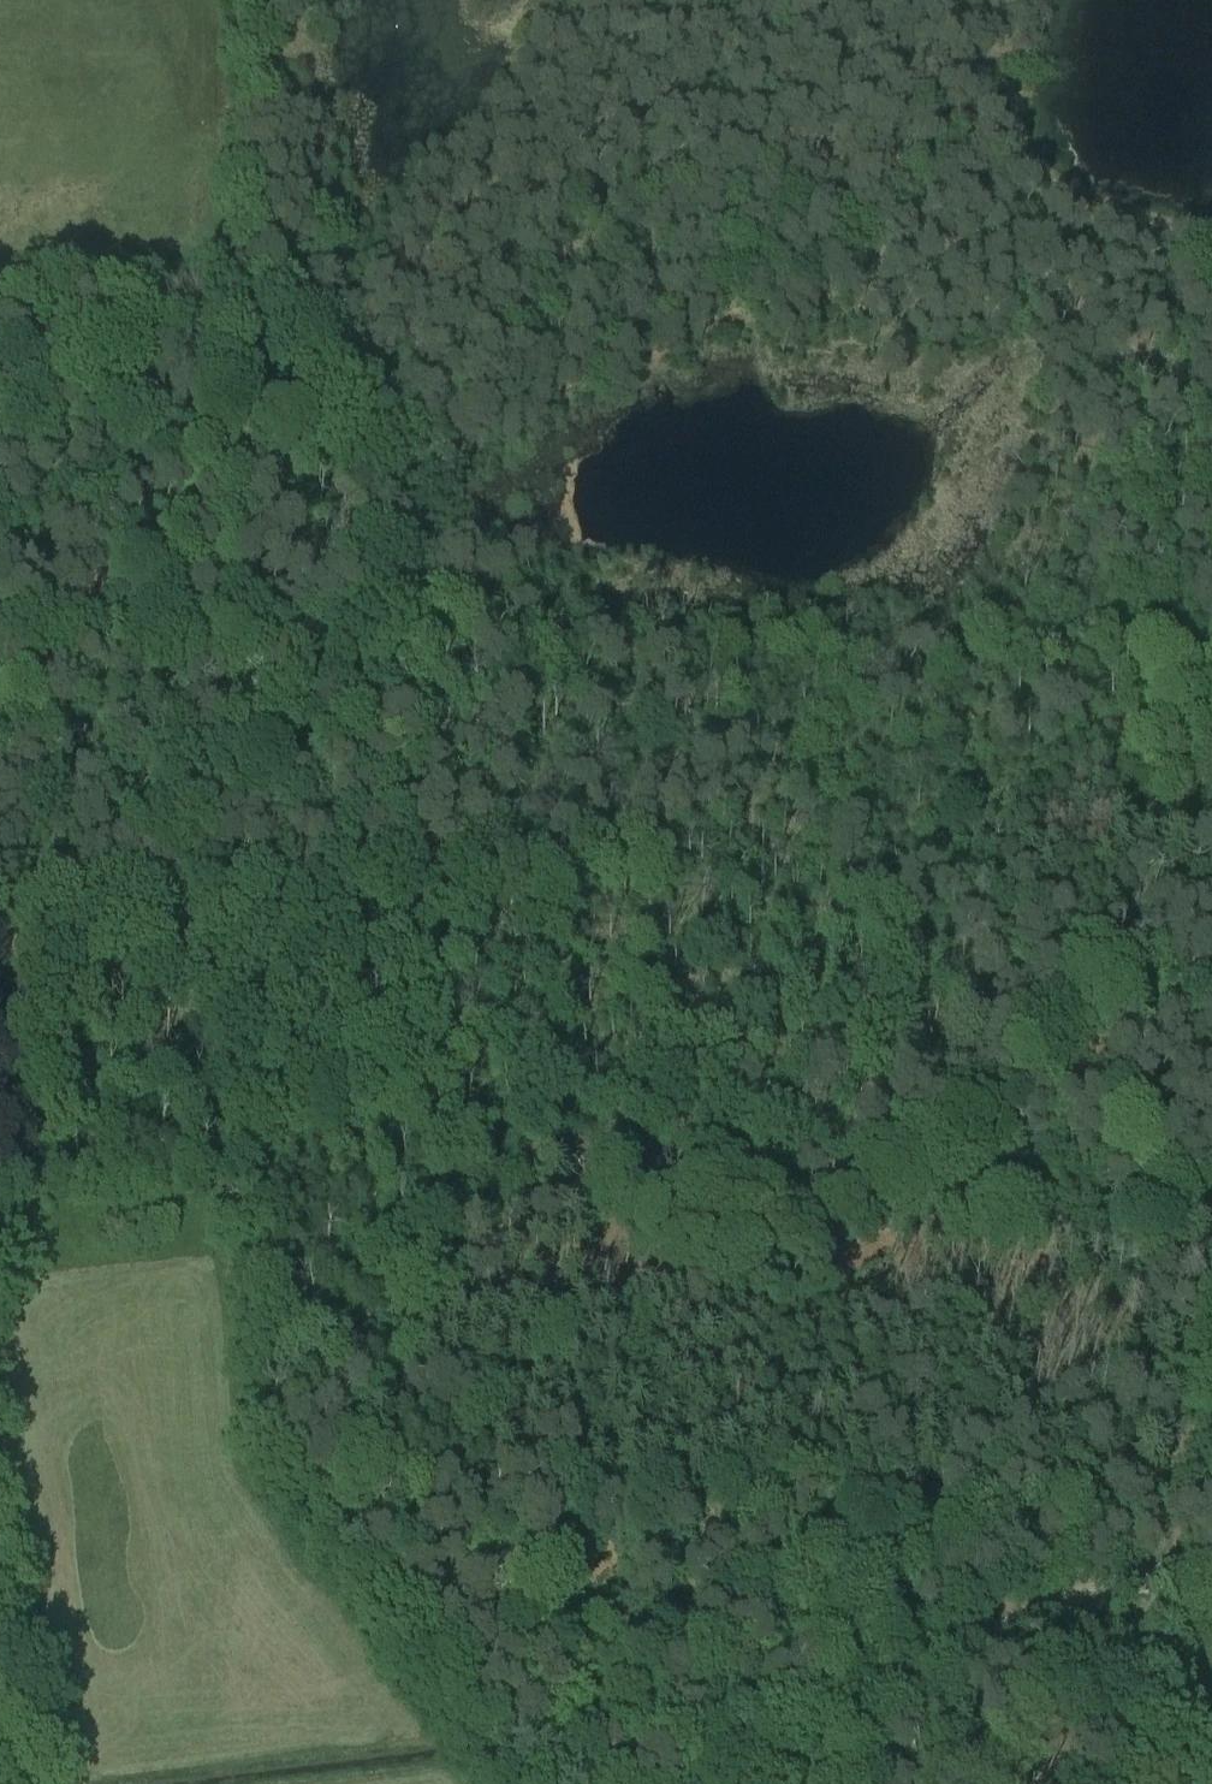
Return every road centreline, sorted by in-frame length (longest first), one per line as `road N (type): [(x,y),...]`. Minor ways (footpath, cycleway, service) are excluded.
road 1 (track): [(764,1783),(901,1686),(1017,1619),(1144,1576),(1211,1566)]
road 2 (track): [(1026,1783),(1105,1686)]

